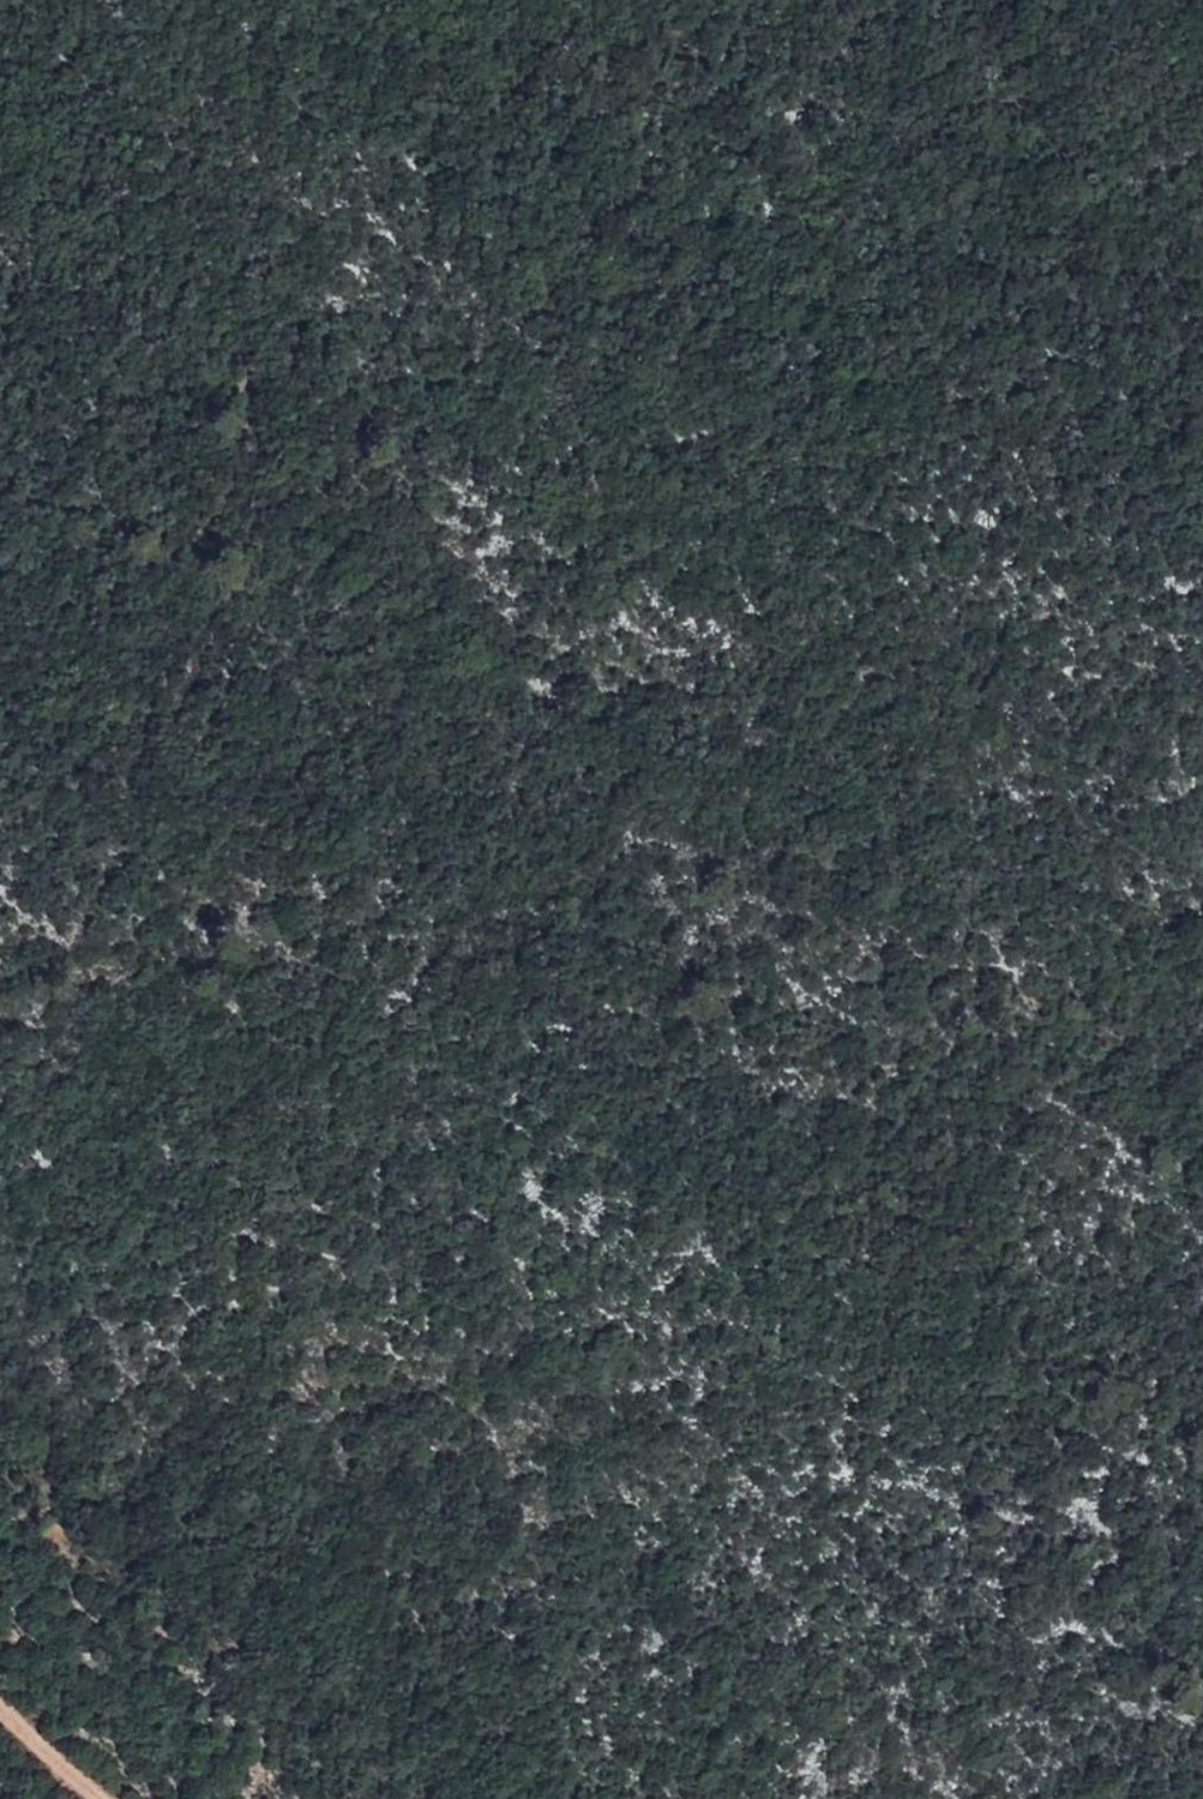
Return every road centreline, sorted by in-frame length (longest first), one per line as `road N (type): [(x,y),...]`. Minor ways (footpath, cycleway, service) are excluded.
road 1 (track): [(0,1707),(106,1798)]

